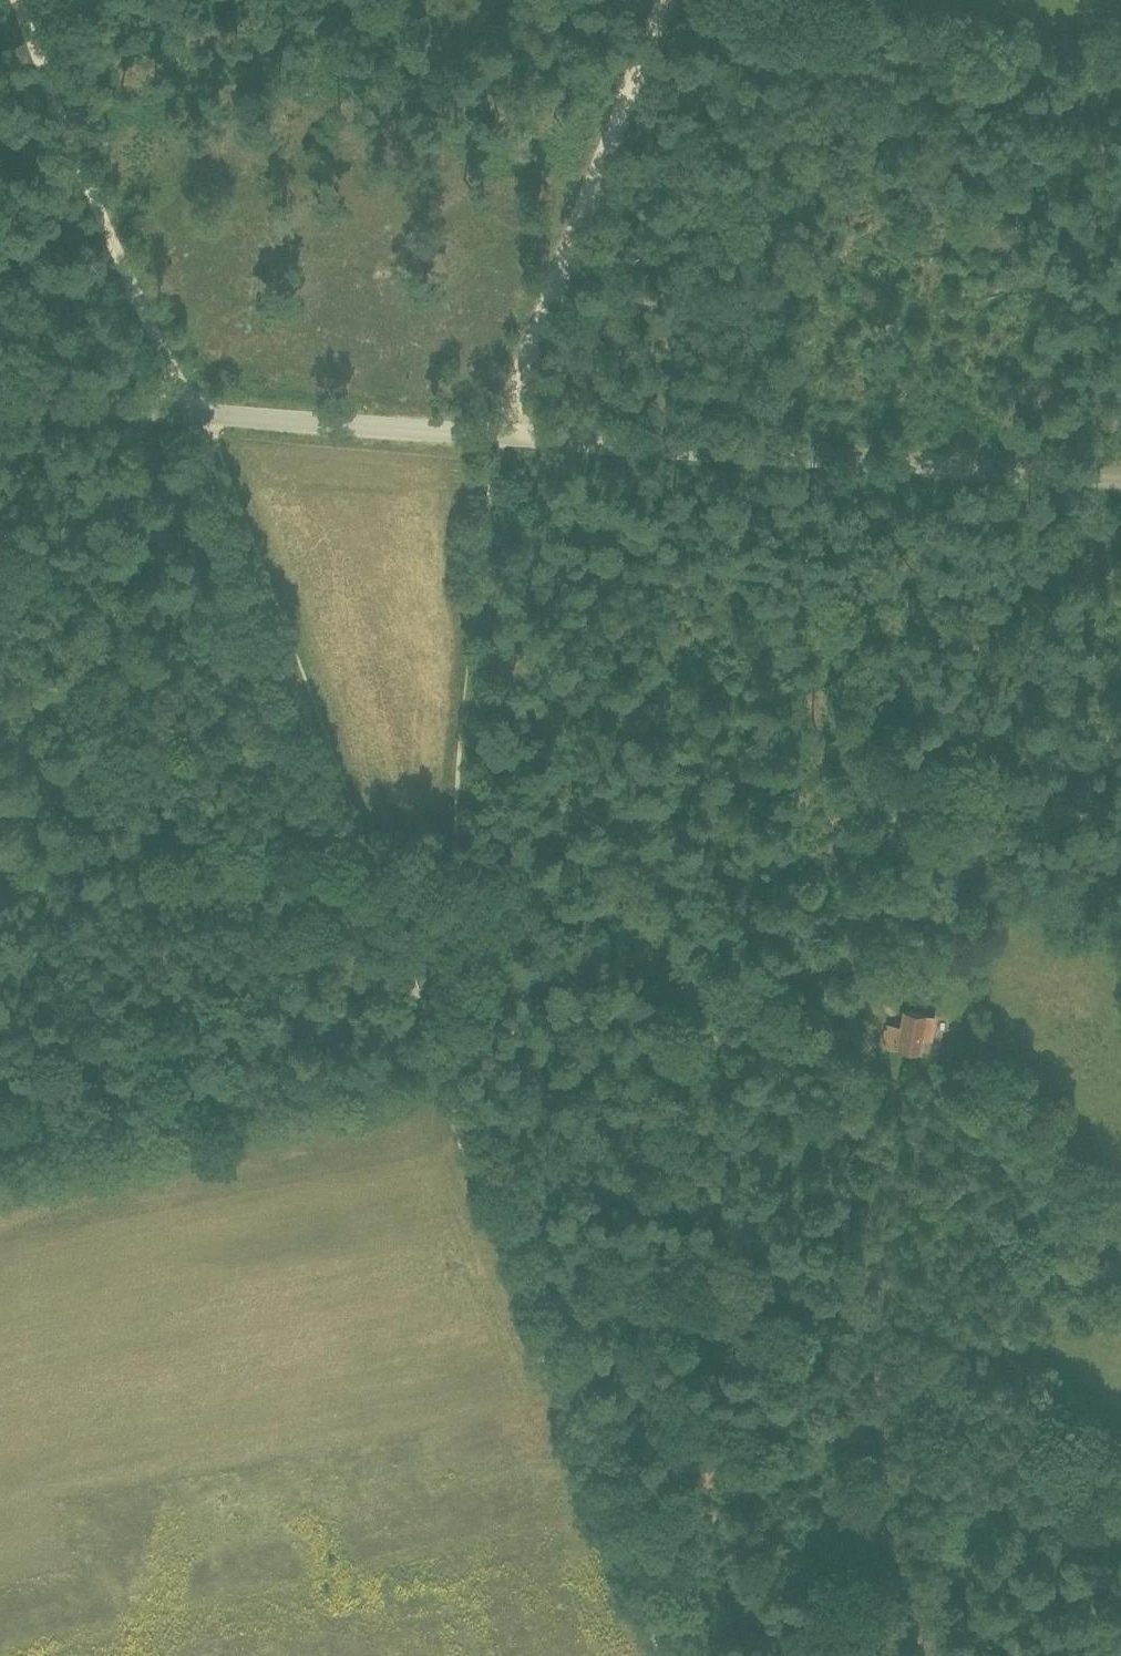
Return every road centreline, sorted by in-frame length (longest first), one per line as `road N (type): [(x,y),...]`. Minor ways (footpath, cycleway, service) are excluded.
road 1 (track): [(430,1052),(190,414),(18,0)]
road 2 (unclassified): [(1120,480),(0,401)]
road 3 (track): [(662,1655),(430,1052)]
road 4 (track): [(501,435),(430,1052)]
road 5 (track): [(501,435),(666,0)]

